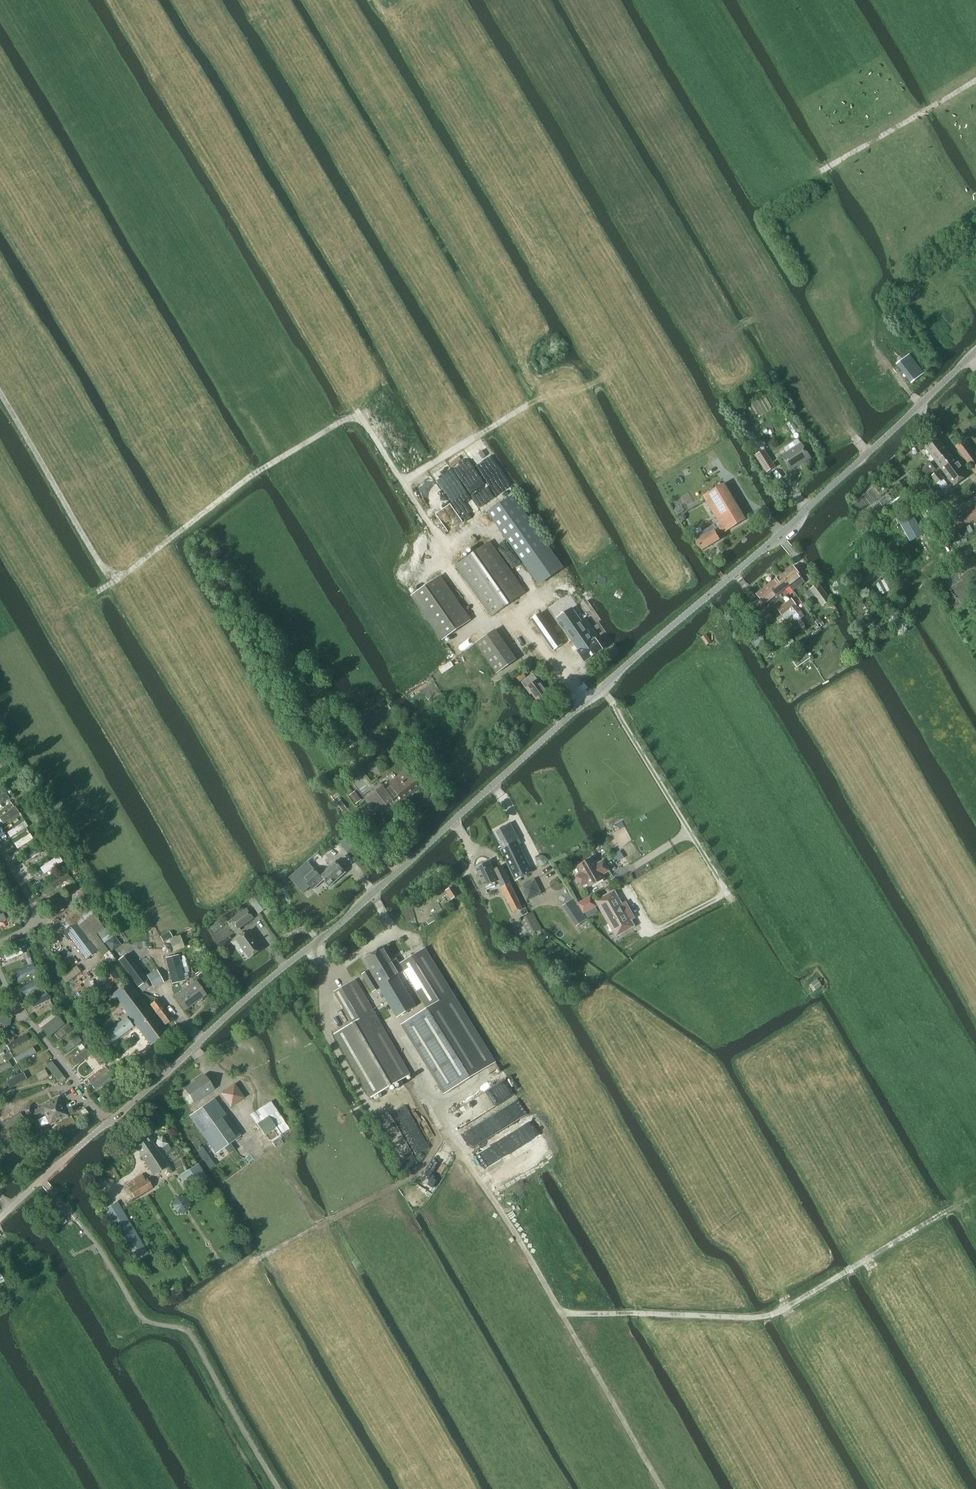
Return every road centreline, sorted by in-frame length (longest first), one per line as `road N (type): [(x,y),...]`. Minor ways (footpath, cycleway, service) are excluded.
road 1 (unclassified): [(975,350),(782,535),(75,1150)]
road 2 (track): [(0,395),(104,570),(117,573),(343,423),(359,418),(405,480),(551,390)]
road 3 (track): [(498,0),(692,325),(731,330),(758,318),(779,326),(867,453)]
road 4 (track): [(560,1314),(770,1319),(954,1206),(975,1205)]
road 5 (track): [(448,1128),(663,1488)]
road 6 (track): [(448,1128),(416,1175),(243,1268)]
road 7 (track): [(820,170),(975,78)]

